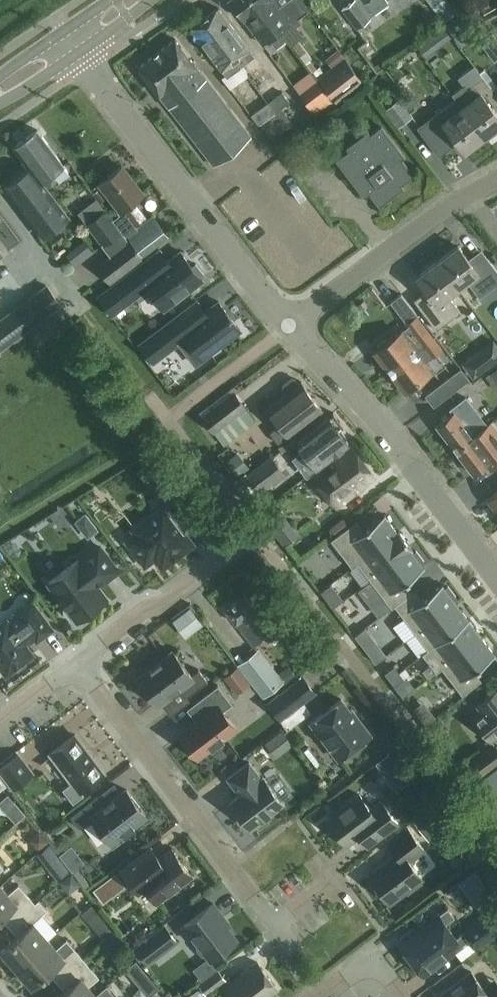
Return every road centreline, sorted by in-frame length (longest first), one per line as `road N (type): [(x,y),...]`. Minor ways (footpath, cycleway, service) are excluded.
road 1 (residential): [(290,325),(72,43)]
road 2 (residential): [(77,665),(290,948)]
road 3 (residential): [(496,572),(290,325)]
road 4 (residential): [(290,325),(469,193)]
road 5 (residential): [(77,665),(256,534)]

